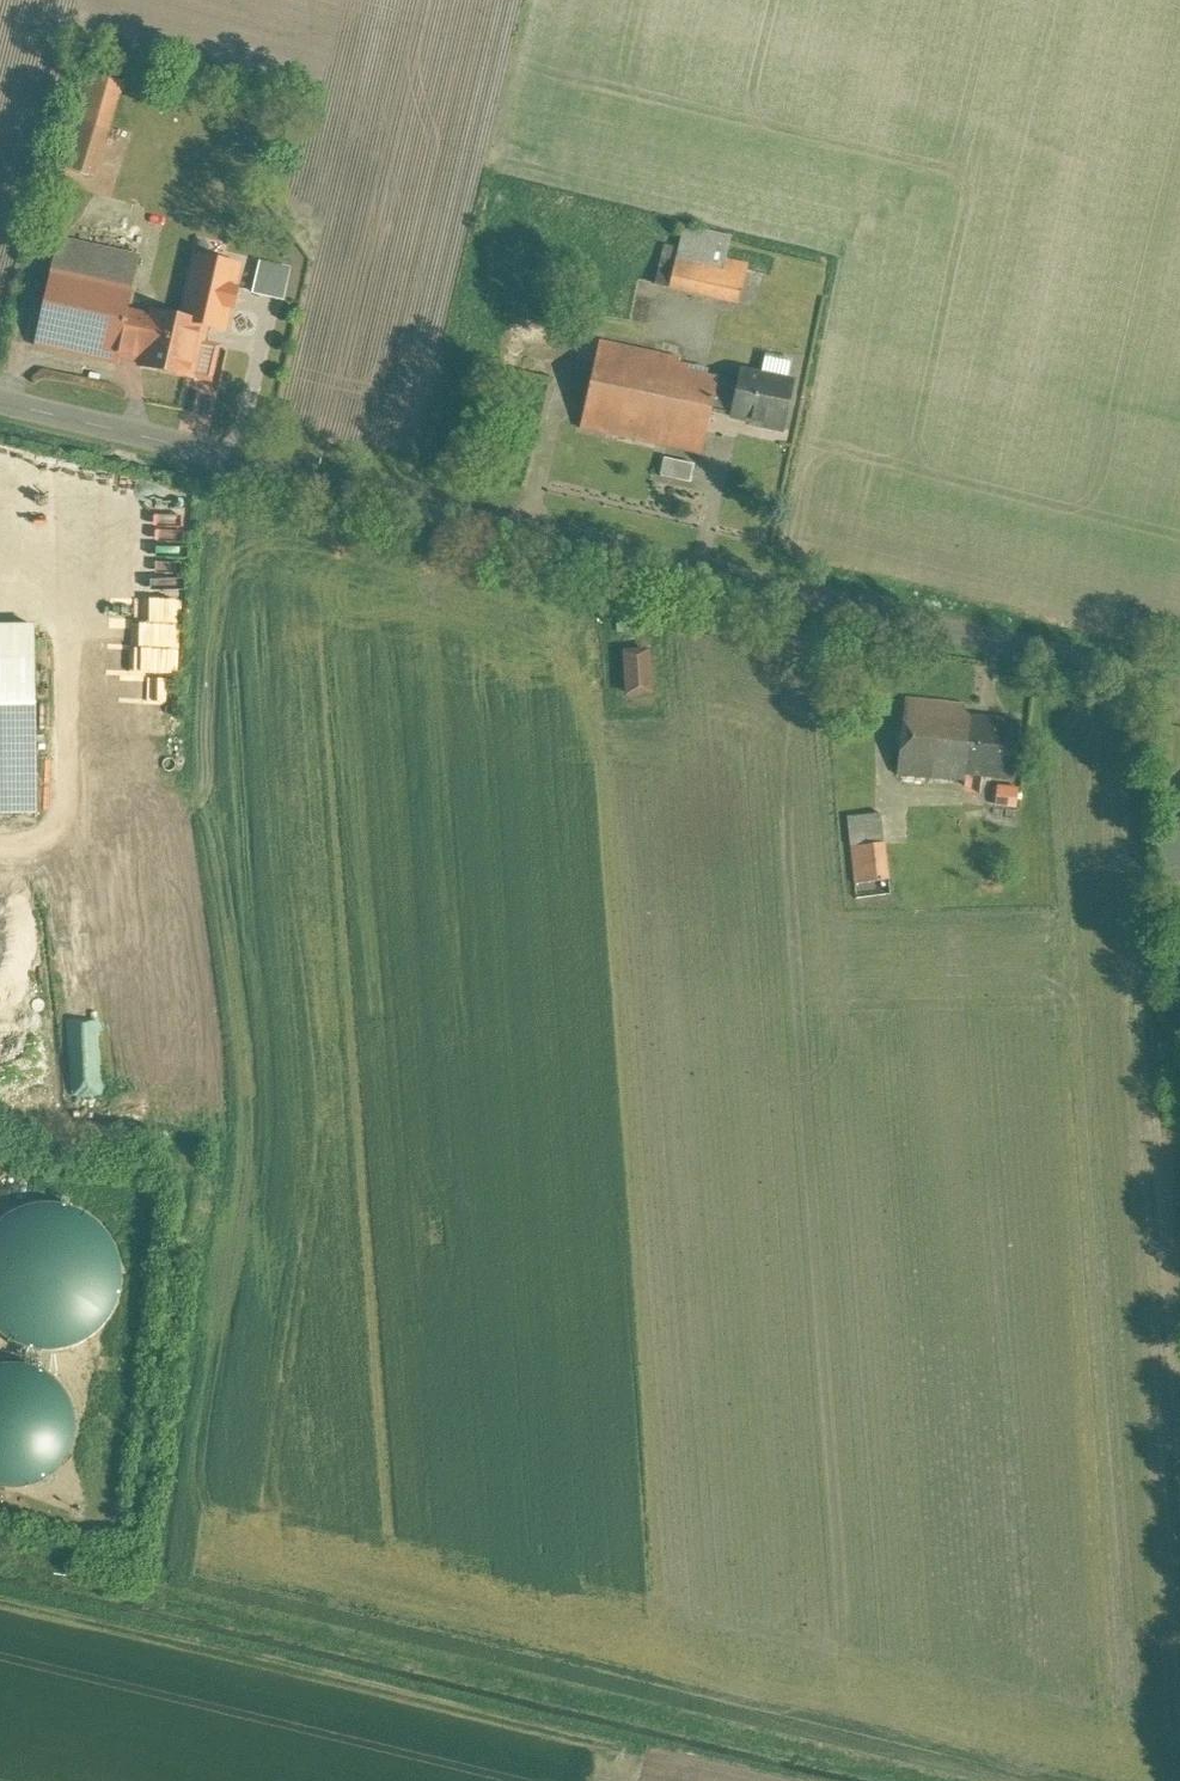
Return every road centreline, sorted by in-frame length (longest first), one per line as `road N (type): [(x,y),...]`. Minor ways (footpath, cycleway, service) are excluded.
road 1 (unclassified): [(0,399),(1179,682)]

